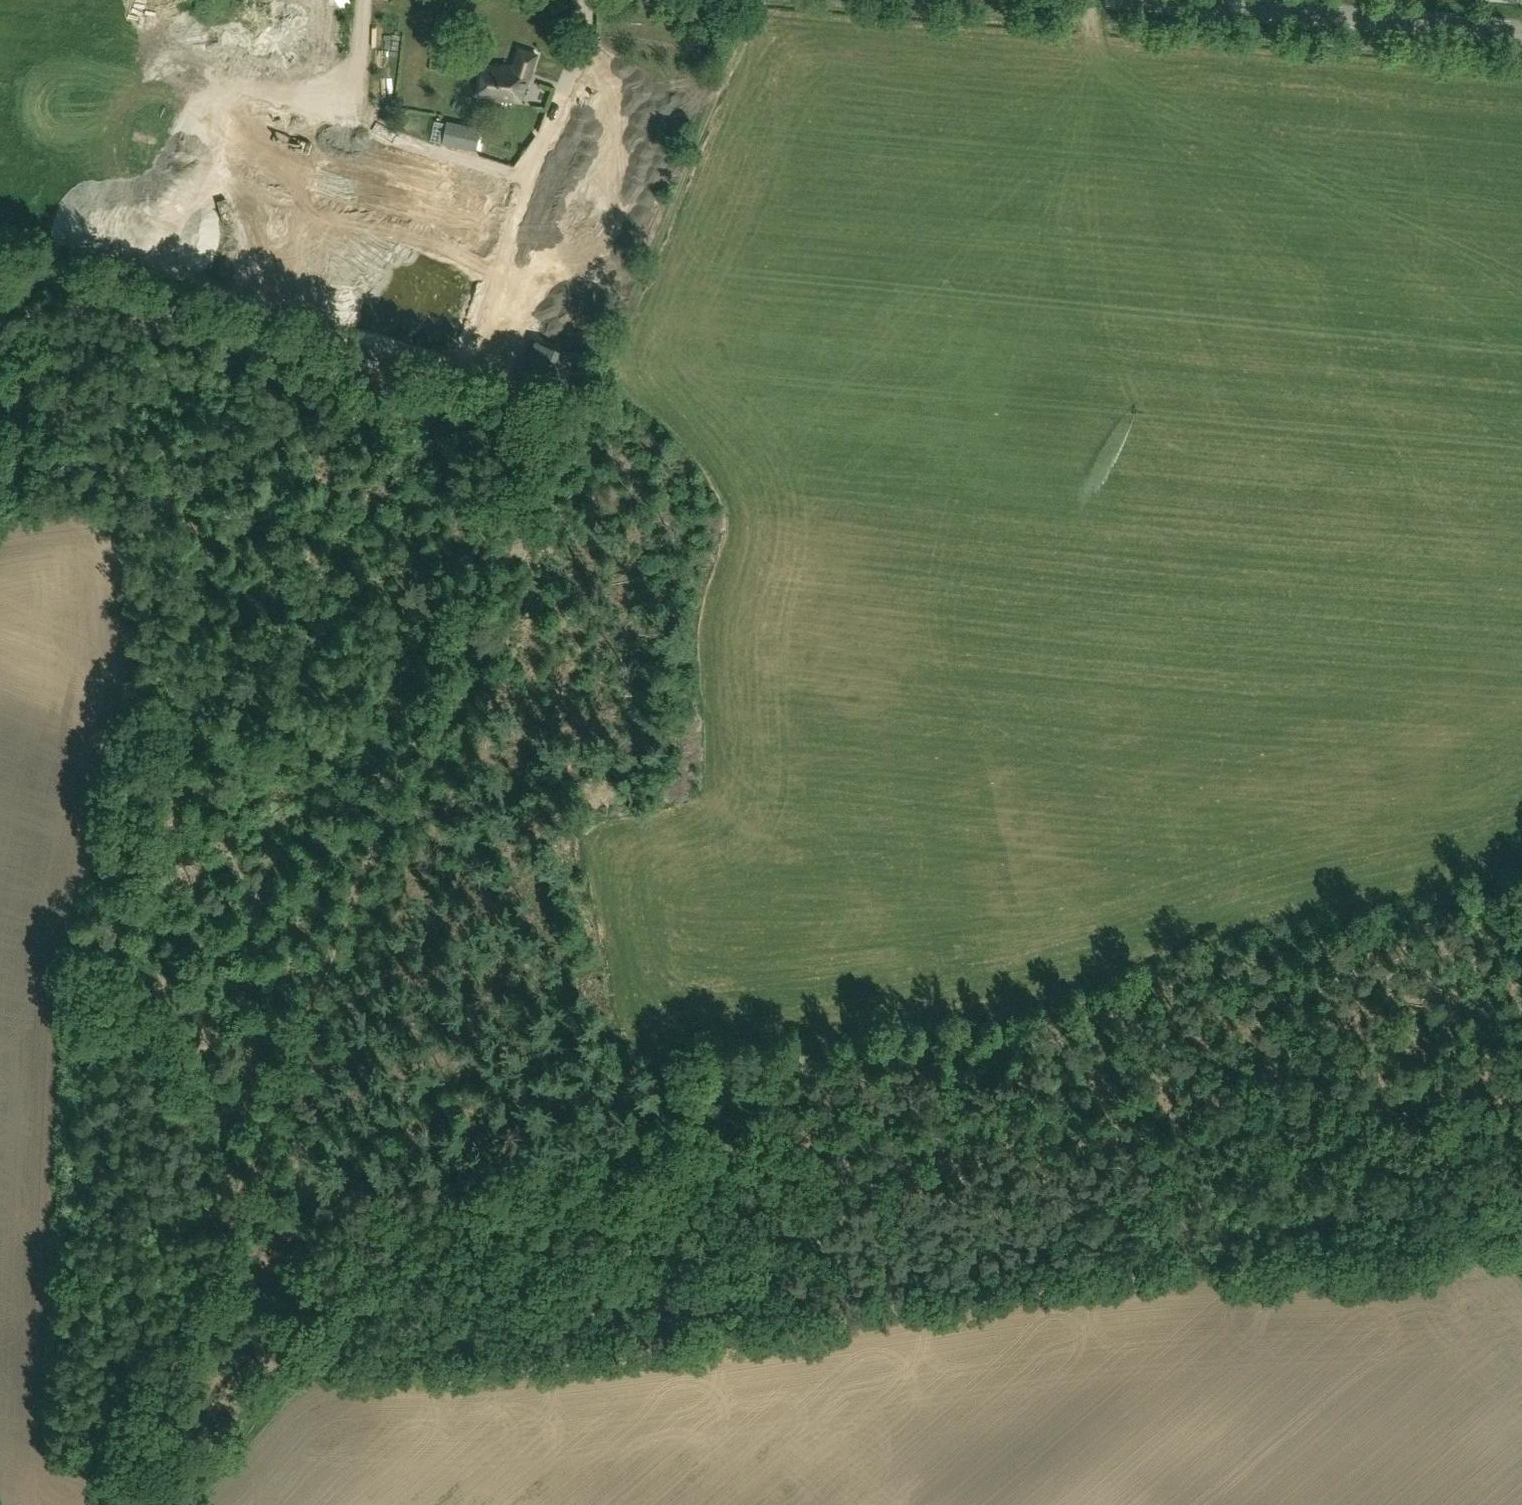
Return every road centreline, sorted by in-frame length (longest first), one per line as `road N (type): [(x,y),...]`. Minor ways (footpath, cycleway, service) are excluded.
road 1 (track): [(159,1504),(141,1499),(185,1433),(209,1279),(514,515),(601,402),(747,0)]
road 2 (track): [(1521,1196),(1451,1254),(1356,1273),(1066,1285),(355,1374),(287,1402),(222,1493),(189,1504)]
road 3 (tertiary): [(1521,40),(1079,0)]

